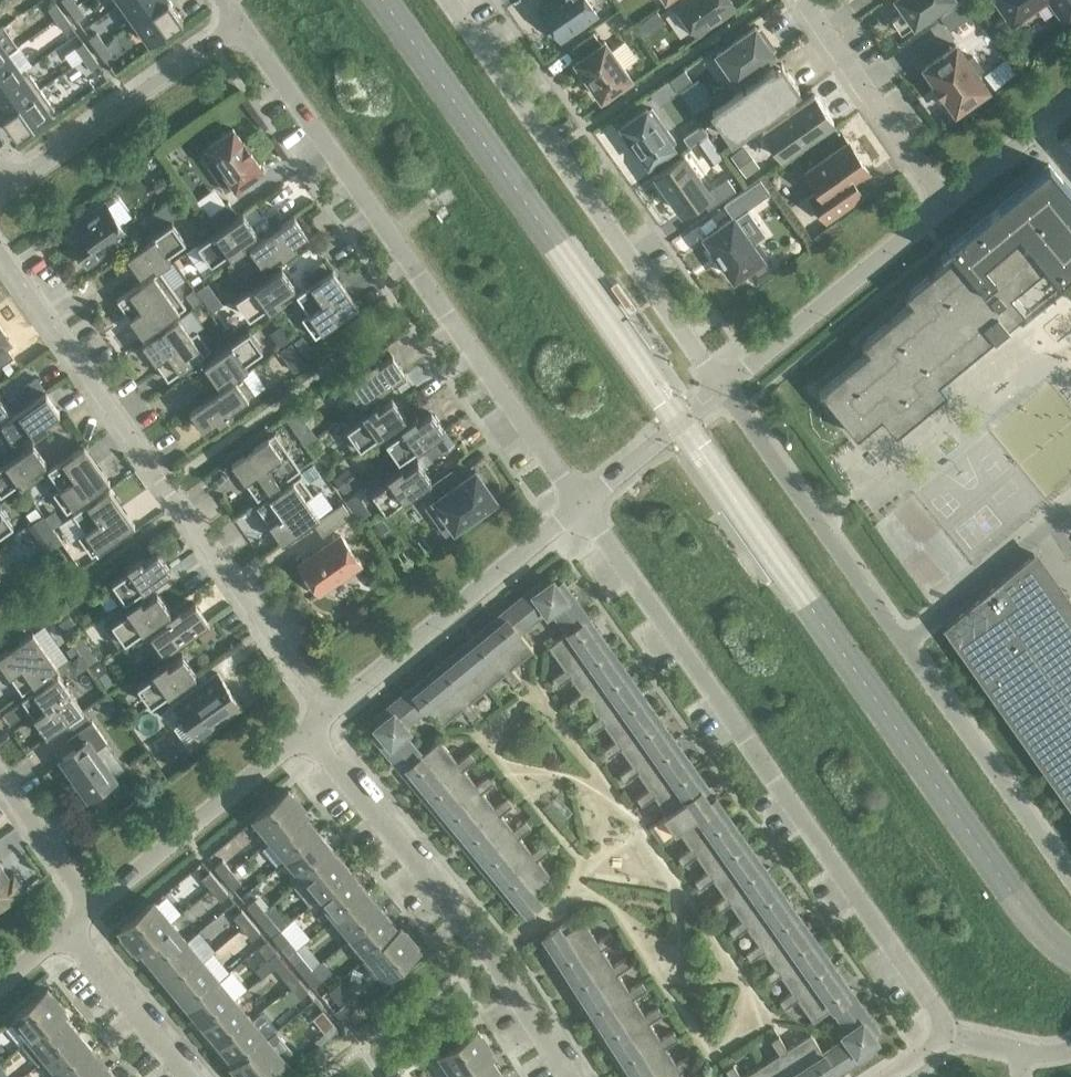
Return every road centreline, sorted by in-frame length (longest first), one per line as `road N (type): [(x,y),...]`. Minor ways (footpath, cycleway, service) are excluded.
road 1 (residential): [(894,1076),(935,1051),(943,1017),(582,508)]
road 2 (residential): [(582,508),(241,25)]
road 3 (residential): [(319,720),(0,257)]
road 4 (residential): [(723,388),(447,0)]
road 5 (residential): [(569,1076),(493,956),(319,720)]
road 6 (residential): [(319,720),(582,508)]
road 7 (residential): [(88,910),(319,720)]
road 8 (residential): [(723,388),(940,212)]
road 9 (residential): [(12,185),(241,25)]
road 10 (residential): [(940,212),(792,0)]
road 11 (residential): [(192,1076),(69,925)]
road 12 (residential): [(582,508),(723,388)]
road 13 (residential): [(940,212),(1070,105)]
road 14 (residential): [(88,910),(0,781)]

